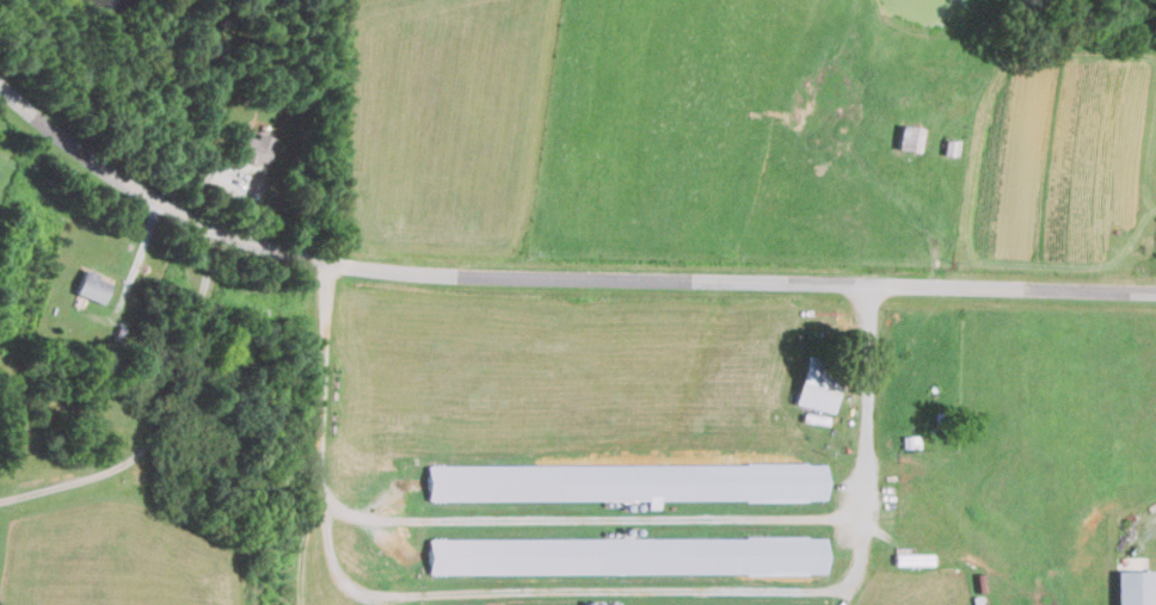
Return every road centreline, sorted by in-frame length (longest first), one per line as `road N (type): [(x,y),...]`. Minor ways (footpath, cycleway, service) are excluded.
road 1 (residential): [(1155,295),(321,263),(213,236),(66,162),(0,102)]
road 2 (residential): [(213,236),(162,412)]

